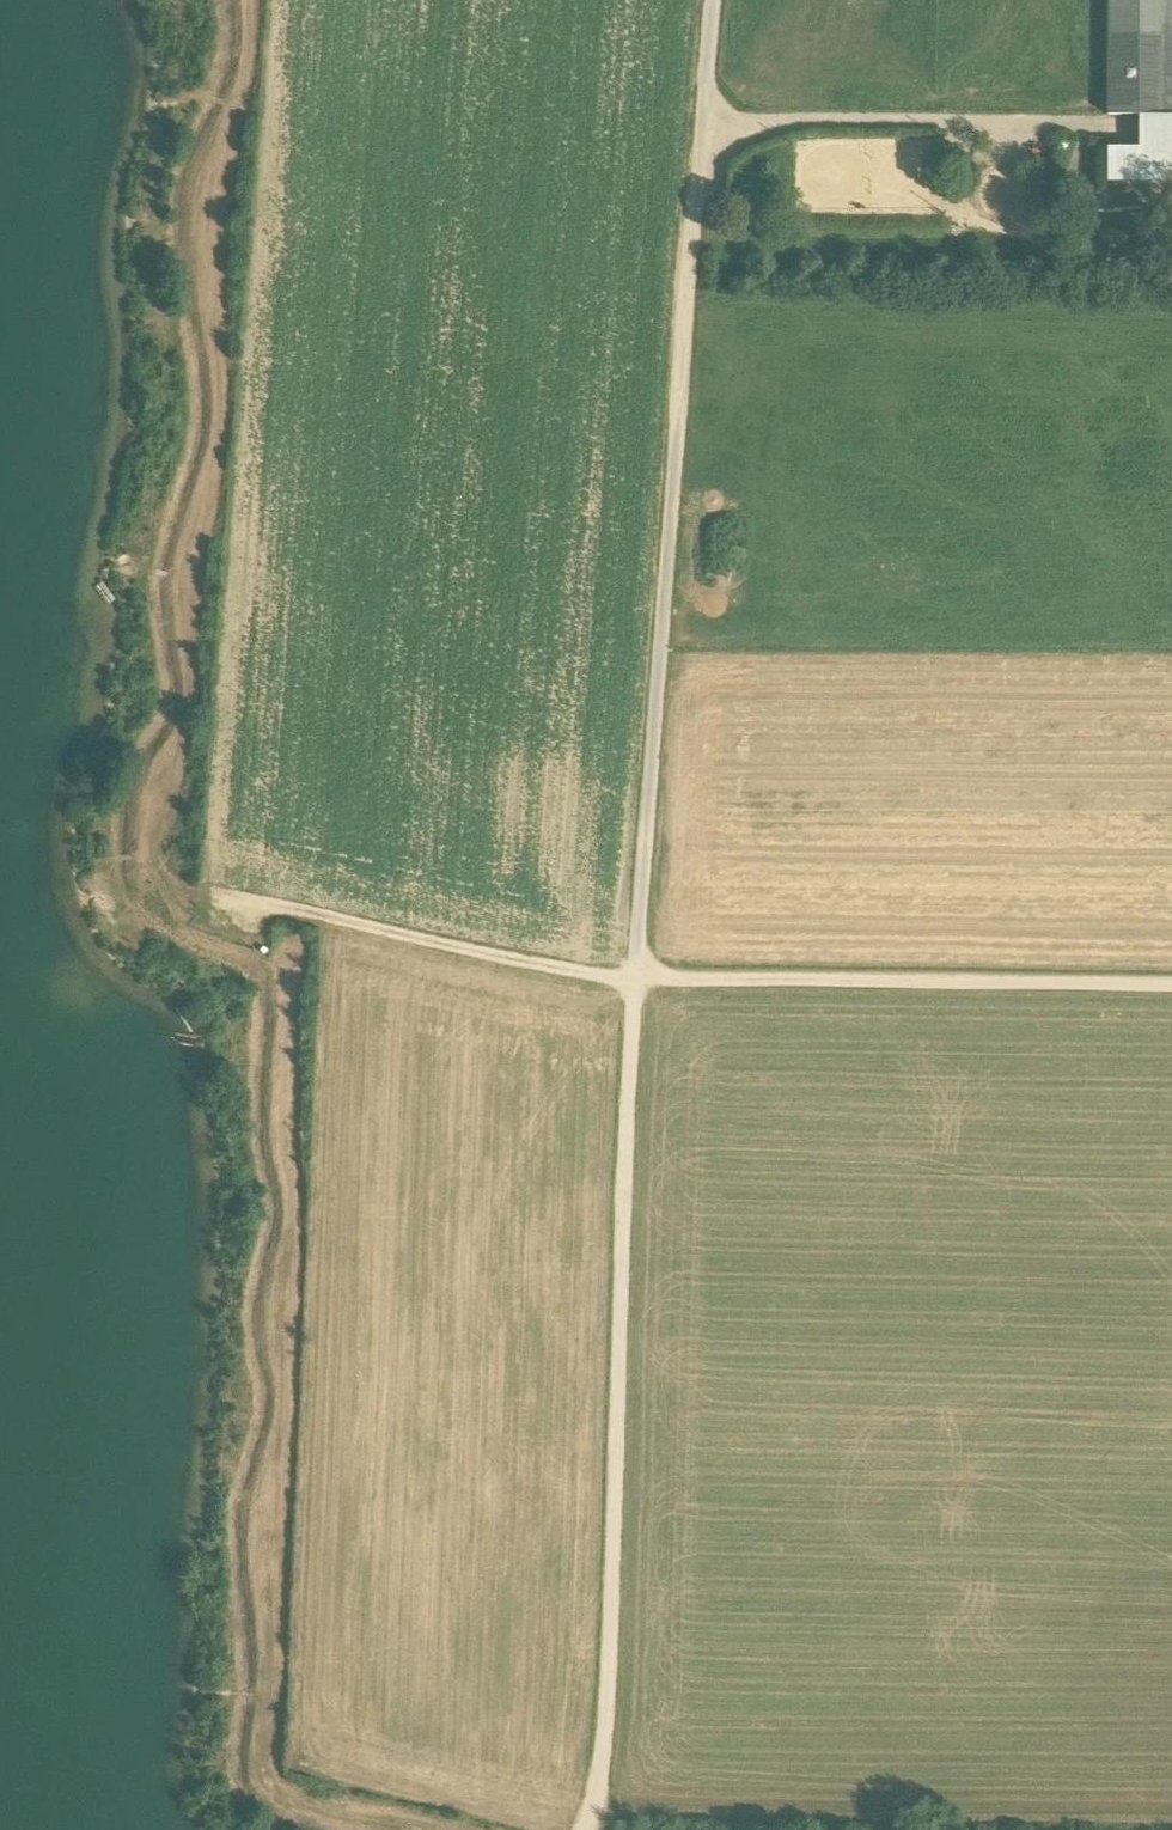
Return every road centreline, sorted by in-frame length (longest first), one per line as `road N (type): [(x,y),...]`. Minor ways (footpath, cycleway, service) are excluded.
road 1 (track): [(727,0),(653,992)]
road 2 (track): [(653,992),(618,1794),(605,1829)]
road 3 (track): [(653,992),(1171,993)]
road 4 (track): [(222,909),(653,992)]

